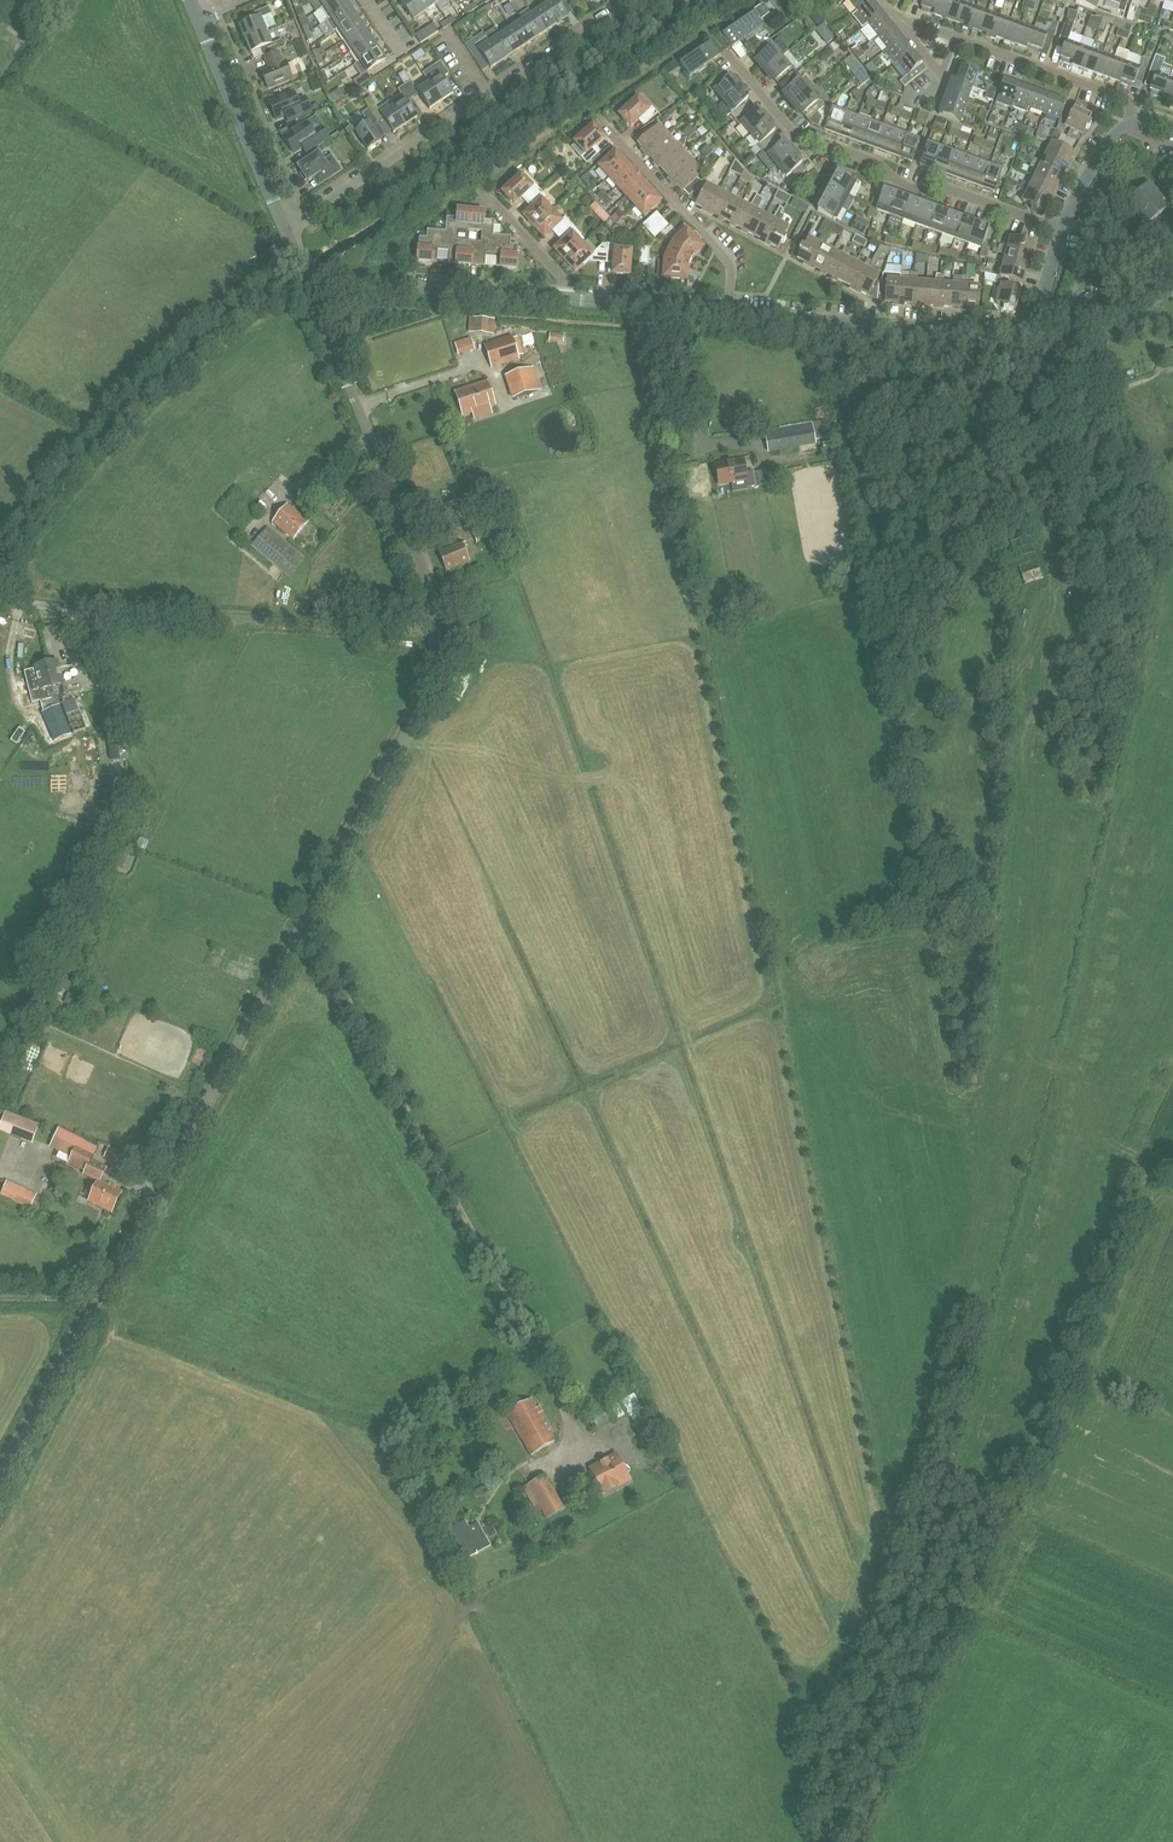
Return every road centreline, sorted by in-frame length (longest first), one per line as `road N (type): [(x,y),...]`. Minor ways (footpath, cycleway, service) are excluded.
road 1 (unclassified): [(0,1480),(428,686),(436,628)]
road 2 (track): [(1172,1154),(1150,1143),(860,1809),(858,1841)]
road 3 (residential): [(288,225),(631,0)]
road 4 (unclassified): [(436,628),(46,607)]
road 5 (residential): [(1061,233),(793,136),(730,61)]
road 6 (unclassified): [(436,628),(421,562),(311,282)]
road 7 (residential): [(1024,330),(729,316)]
road 8 (residential): [(568,301),(311,282)]
road 9 (residential): [(729,316),(730,267),(607,128)]
road 10 (residential): [(288,225),(197,21)]
road 11 (residential): [(1140,119),(1127,101),(953,40)]
road 12 (residential): [(729,316),(568,301)]
road 13 (residential): [(1061,233),(1098,158),(1140,119)]
road 14 (residential): [(568,301),(566,281),(484,195)]

